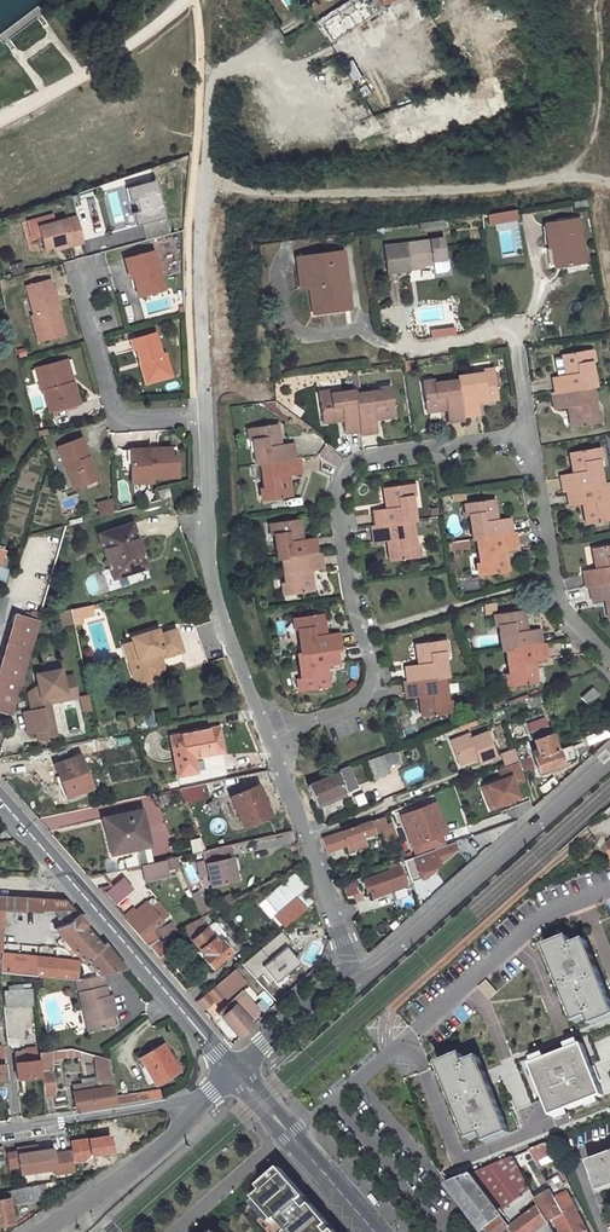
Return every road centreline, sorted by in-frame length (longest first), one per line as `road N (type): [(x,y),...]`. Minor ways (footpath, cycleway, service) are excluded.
road 1 (residential): [(531,437),(364,459),(342,473),(337,497),(350,597),(371,661),(369,686),(355,704),(269,741)]
road 2 (residential): [(450,1231),(337,1100),(546,912),(609,887)]
road 3 (track): [(192,185),(384,193),(552,178),(609,183)]
road 4 (residential): [(206,421),(209,69),(269,56)]
road 5 (tertiary): [(0,800),(235,1073)]
road 6 (residential): [(351,968),(373,963),(609,751)]
road 7 (residential): [(269,741),(211,581),(206,421)]
road 8 (residential): [(206,421),(124,421),(112,410),(73,268)]
road 9 (residential): [(609,660),(557,597),(531,437)]
road 10 (residential): [(351,968),(269,741)]
road 11 (residential): [(531,437),(513,330),(396,351)]
road 12 (residential): [(38,1231),(150,1156),(195,1111)]
road 13 (residential): [(195,1111),(171,1105),(0,1131)]
road 14 (residential): [(235,1073),(351,968)]
road 15 (tertiary): [(290,1135),(372,1231)]

